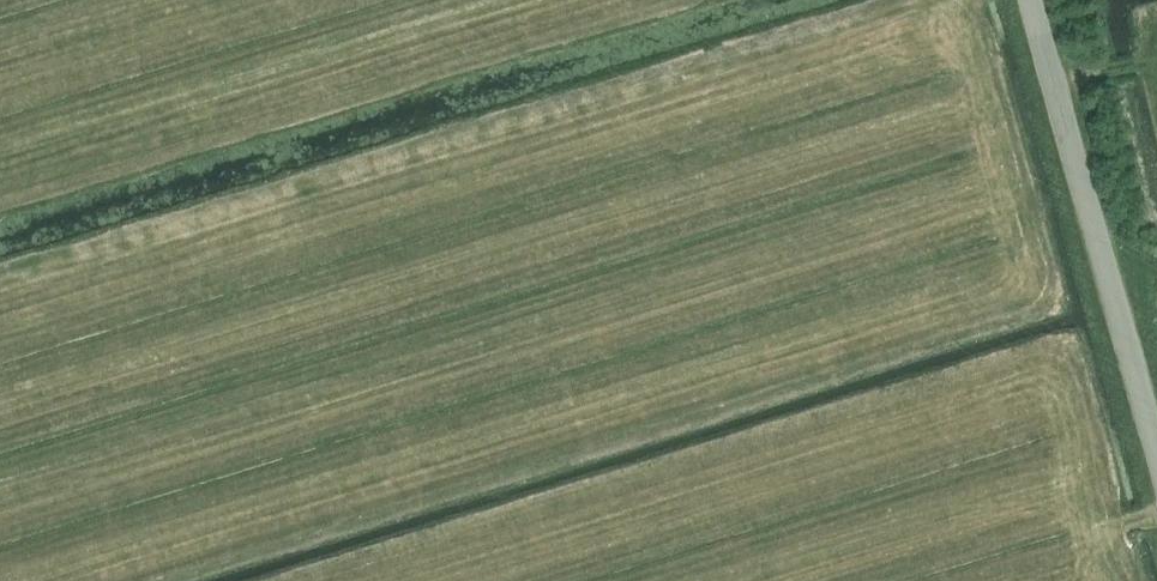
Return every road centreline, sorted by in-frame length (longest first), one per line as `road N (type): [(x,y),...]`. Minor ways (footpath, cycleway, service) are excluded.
road 1 (tertiary): [(1156,446),(1032,0)]

